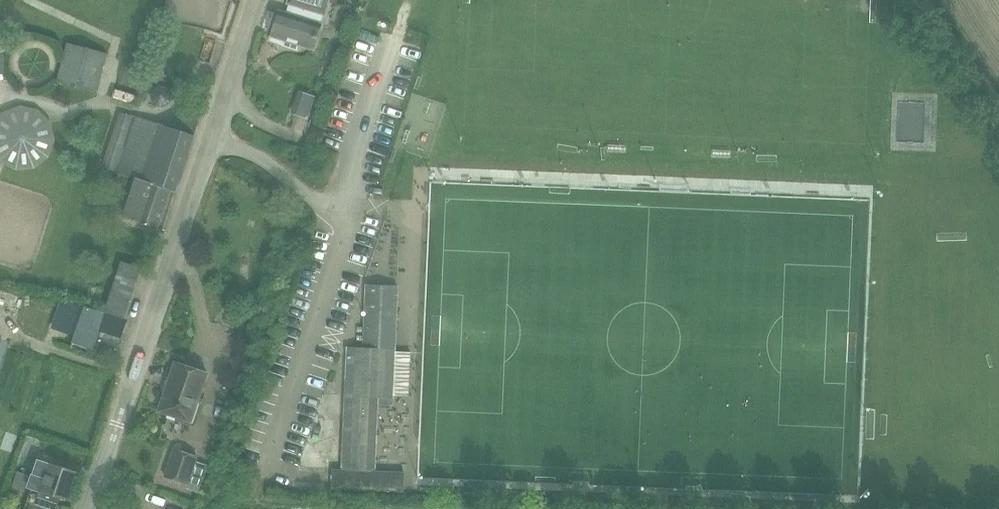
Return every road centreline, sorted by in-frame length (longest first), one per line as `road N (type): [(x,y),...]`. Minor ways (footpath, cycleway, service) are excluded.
road 1 (residential): [(117,426),(258,0)]

